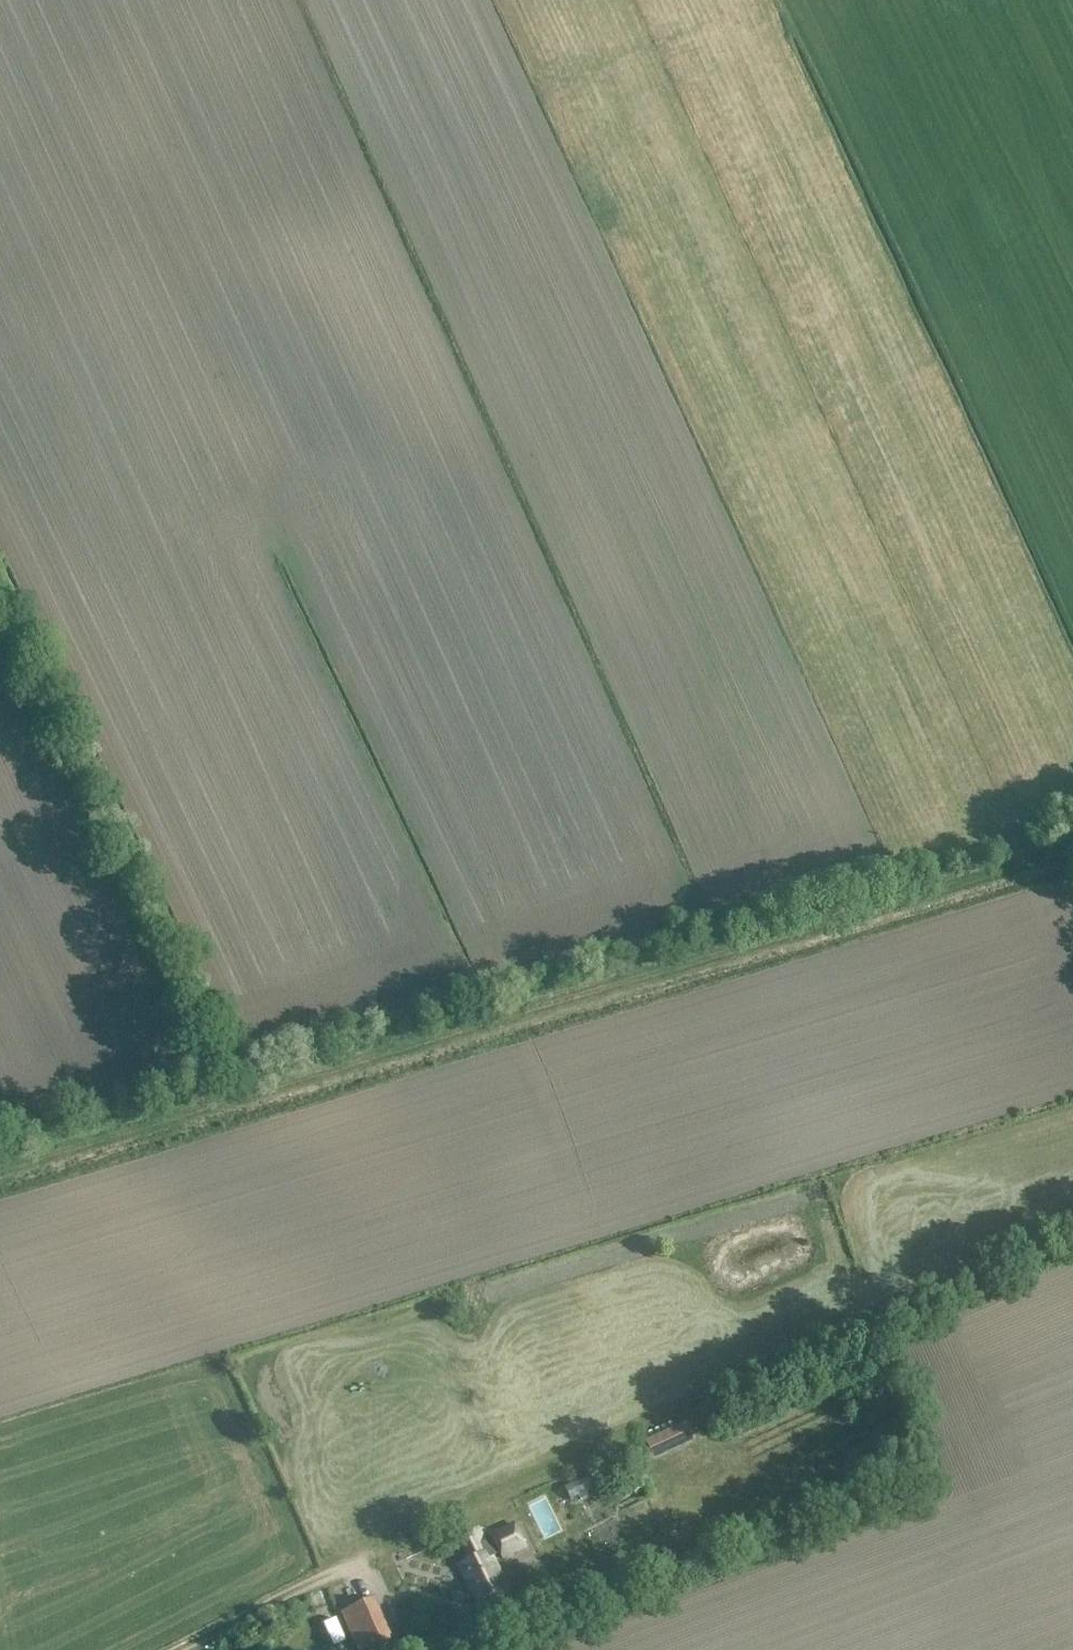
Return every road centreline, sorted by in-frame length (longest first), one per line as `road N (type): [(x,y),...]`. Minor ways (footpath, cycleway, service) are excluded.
road 1 (track): [(177,1649),(345,1566)]

